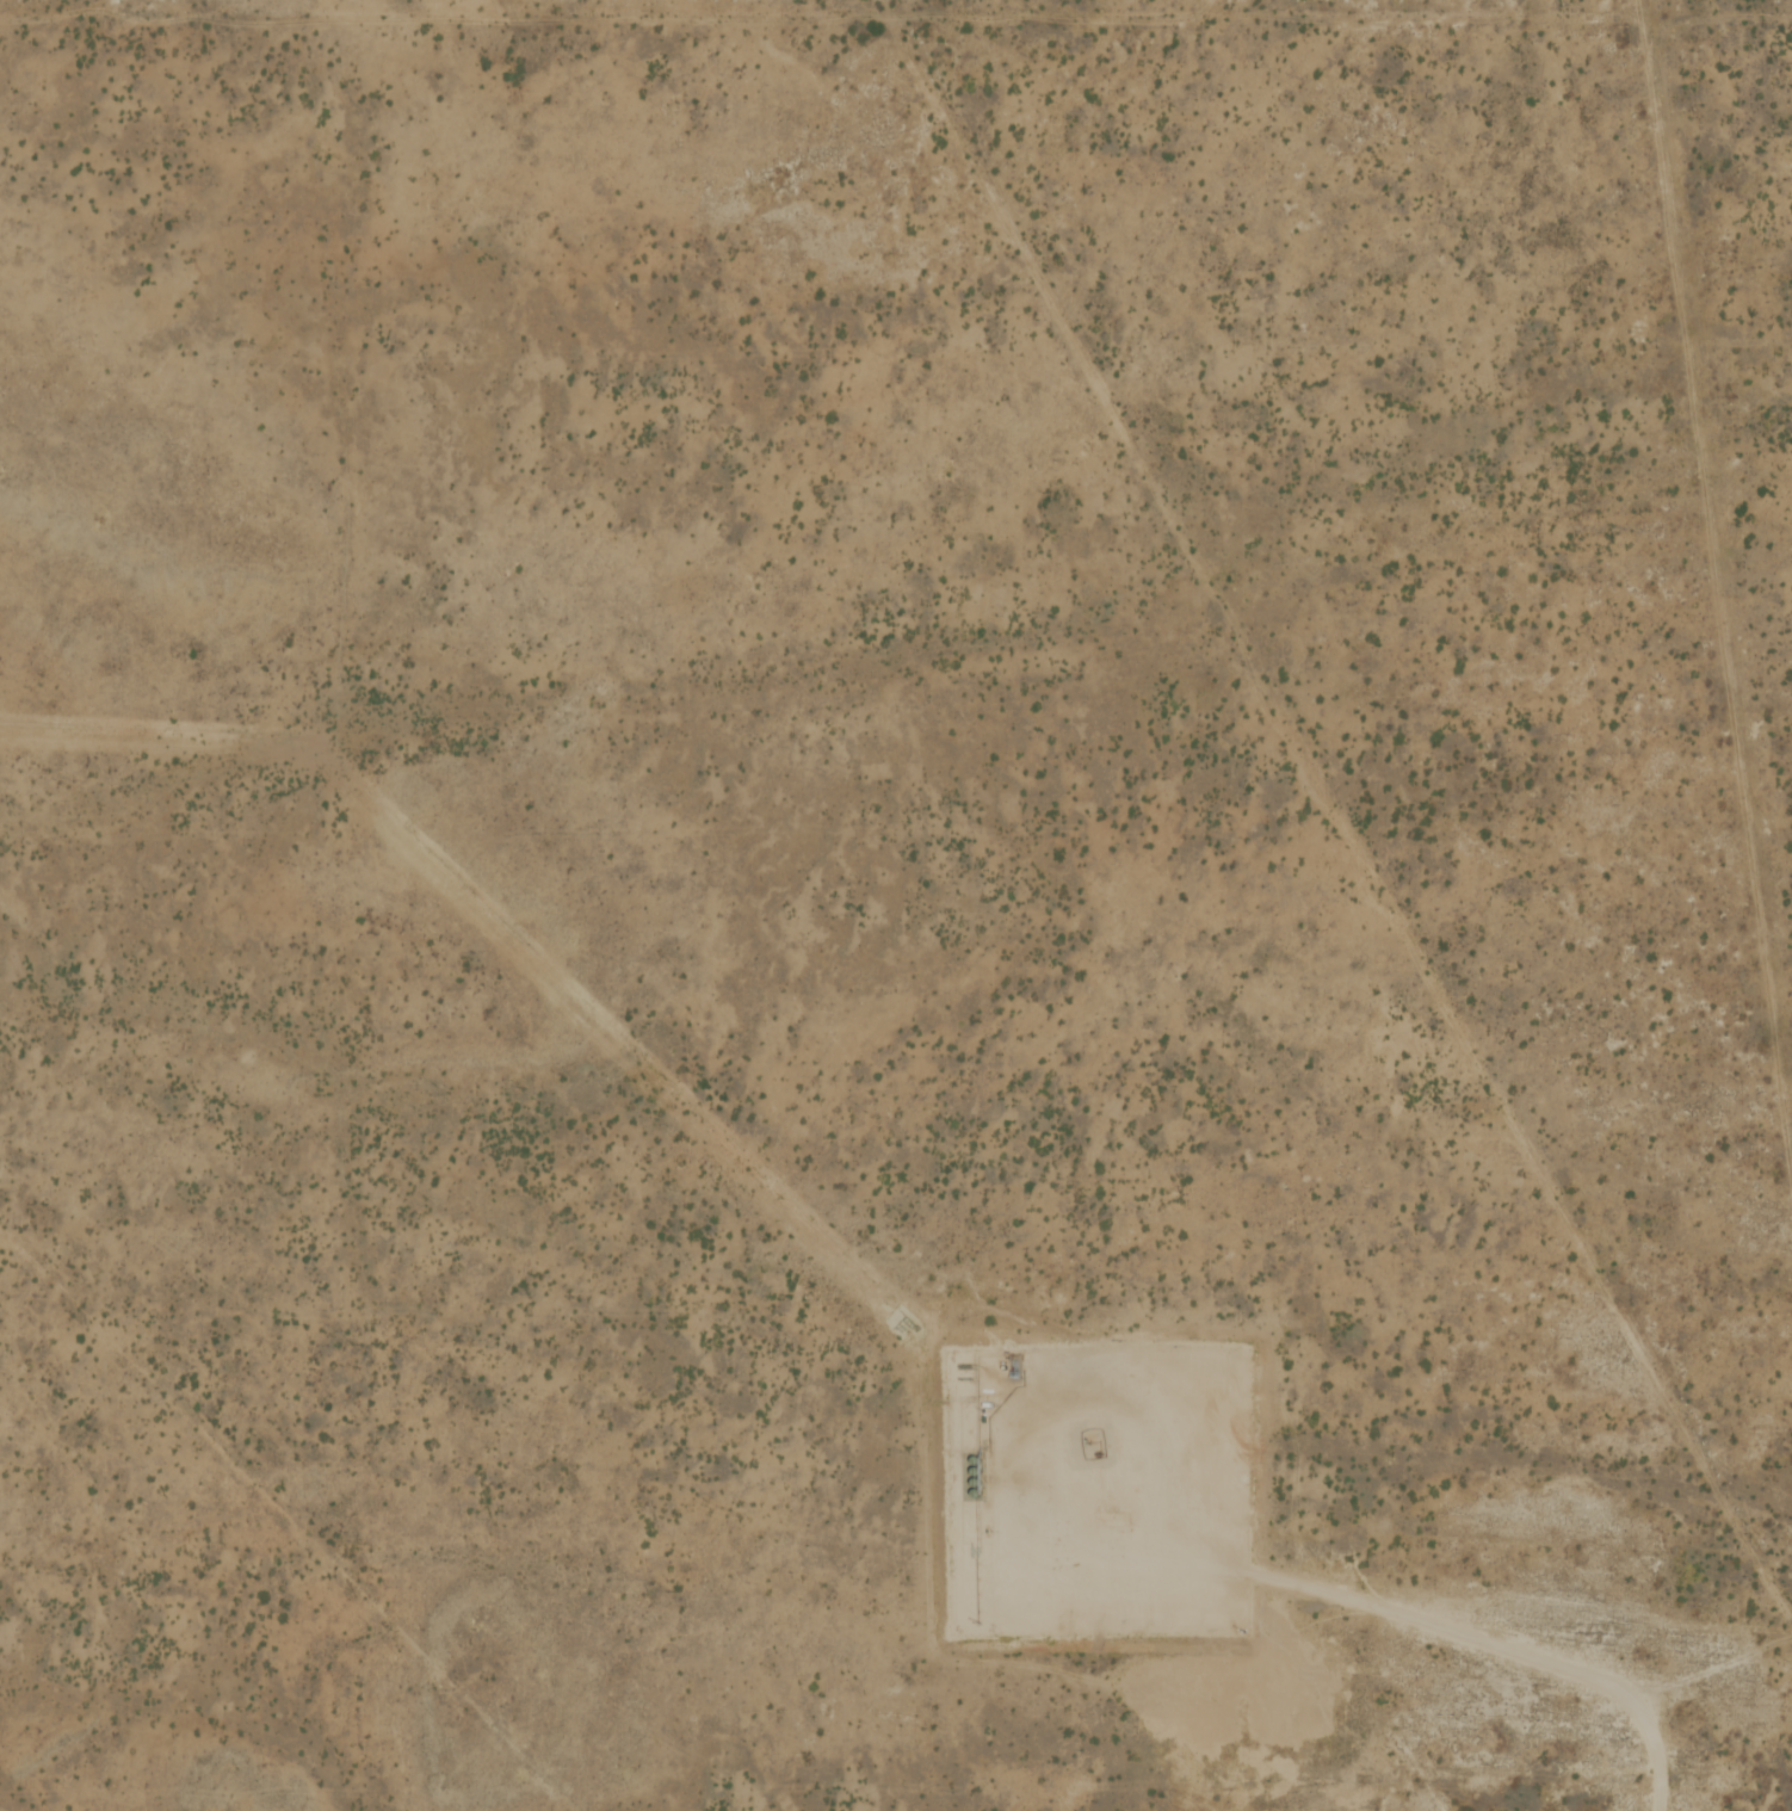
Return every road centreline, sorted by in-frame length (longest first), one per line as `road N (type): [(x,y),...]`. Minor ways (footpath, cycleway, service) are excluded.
road 1 (track): [(1650,1810),(1667,1712),(1194,1562)]

